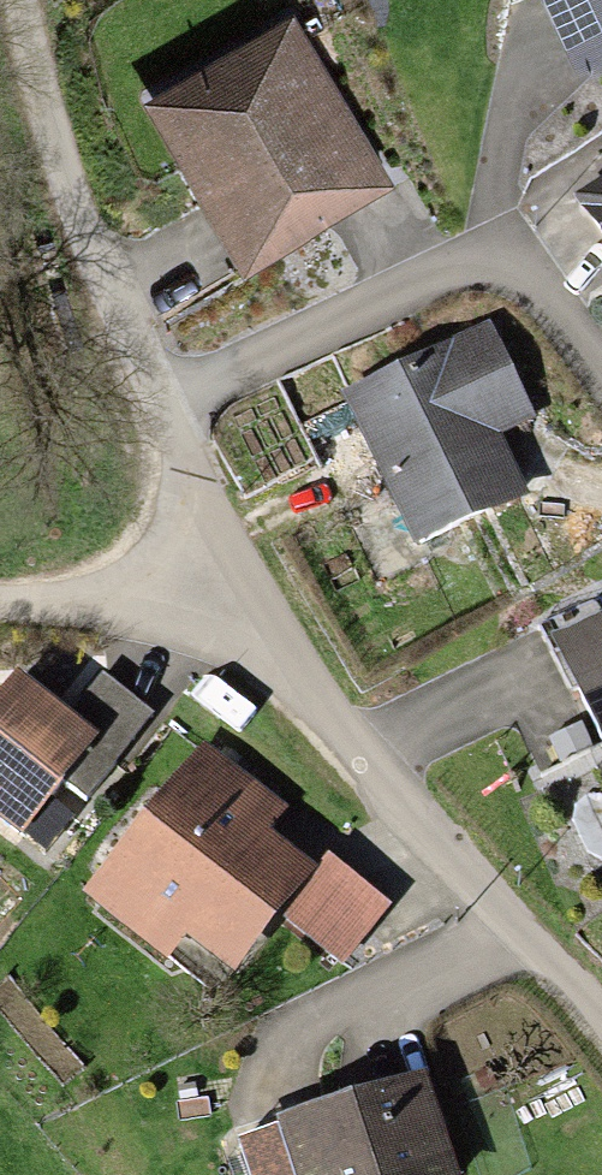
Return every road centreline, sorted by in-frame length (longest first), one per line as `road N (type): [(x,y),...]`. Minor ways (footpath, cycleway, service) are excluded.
road 1 (residential): [(601,365),(507,238),(158,403),(230,566)]
road 2 (residential): [(601,1013),(404,804),(324,706),(230,566)]
road 3 (track): [(23,0),(61,166),(158,403)]
road 4 (track): [(0,604),(230,566)]

